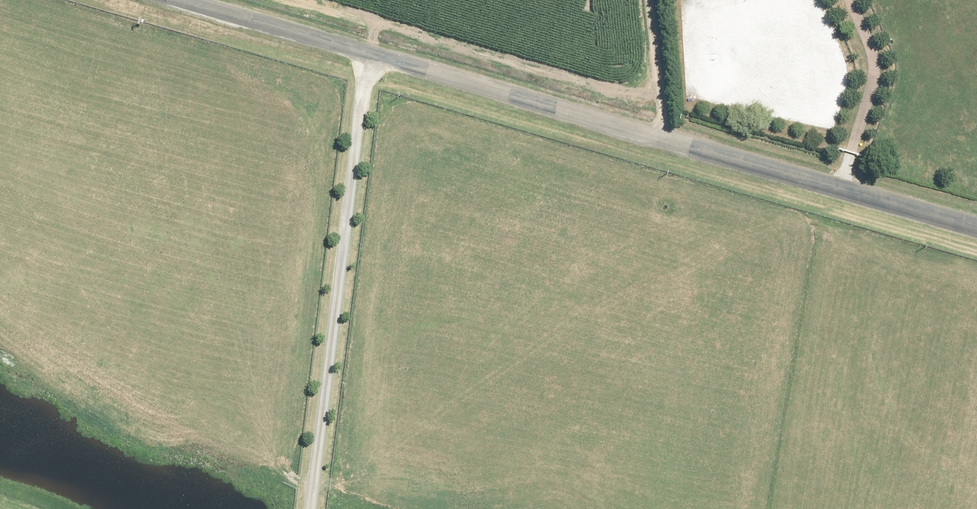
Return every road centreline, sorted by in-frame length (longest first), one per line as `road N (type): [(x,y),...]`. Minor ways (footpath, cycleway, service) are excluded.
road 1 (unclassified): [(172,0),(976,227)]
road 2 (track): [(314,508),(371,57)]
road 3 (track): [(655,0),(671,142)]

